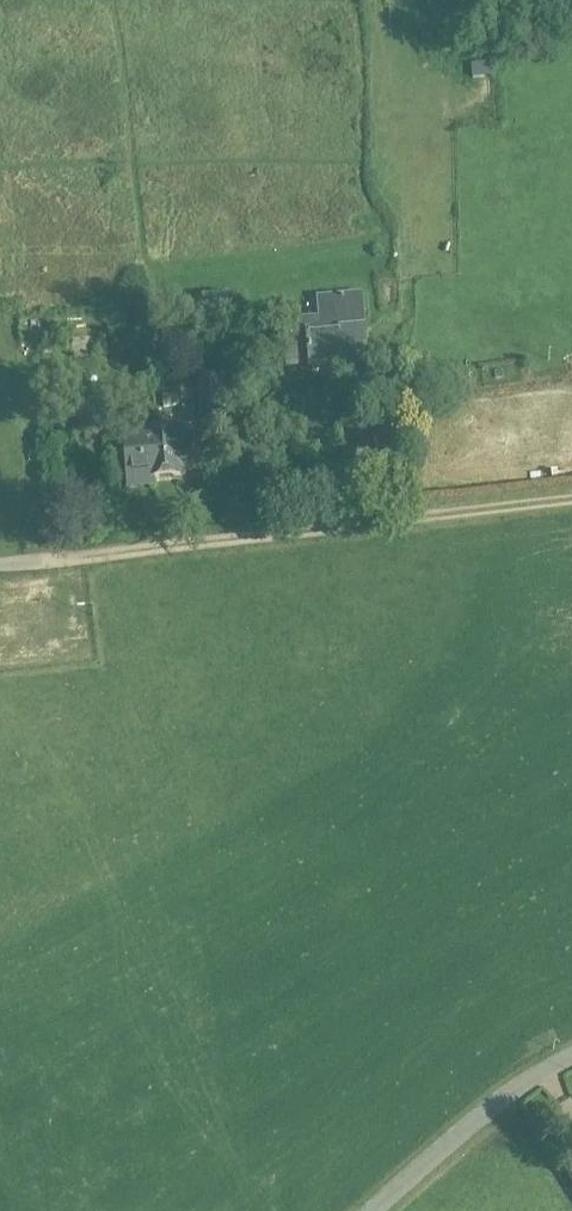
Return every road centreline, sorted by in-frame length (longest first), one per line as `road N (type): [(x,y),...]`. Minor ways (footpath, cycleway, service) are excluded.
road 1 (track): [(571,499),(49,559)]
road 2 (unclassified): [(368,1210),(513,1081),(571,1048)]

